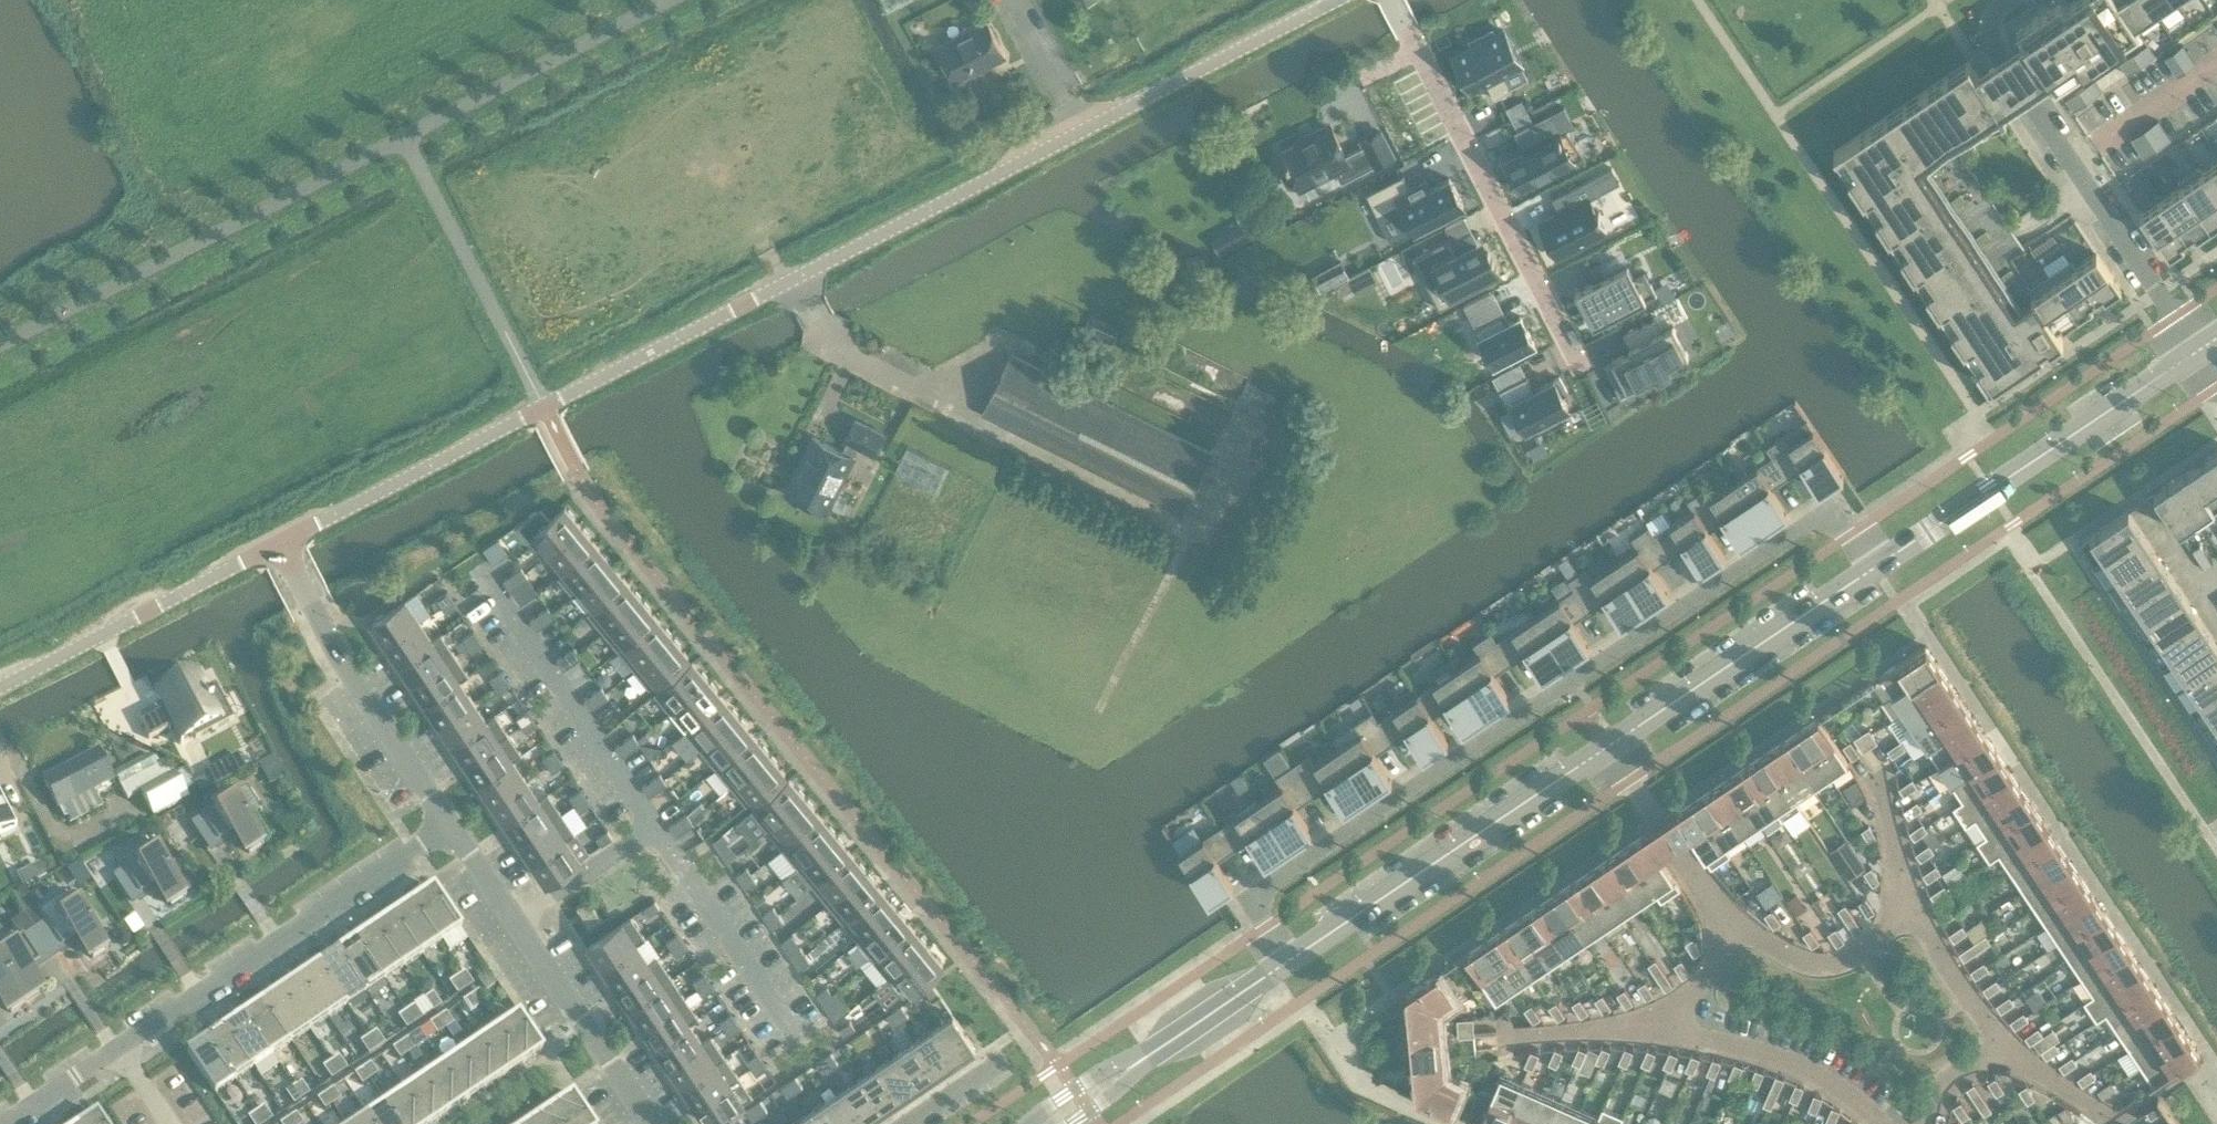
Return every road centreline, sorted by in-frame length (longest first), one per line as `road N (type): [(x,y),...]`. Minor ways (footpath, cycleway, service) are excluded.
road 1 (residential): [(282,542),(1337,0)]
road 2 (residential): [(1875,567),(1838,522),(1808,523),(1266,887),(1258,912),(1287,962)]
road 3 (residential): [(446,826),(4,1123)]
road 4 (residential): [(2197,351),(1997,57),(1993,20),(2014,0)]
road 5 (residential): [(1584,365),(1392,0)]
road 6 (tertiary): [(1875,567),(2197,351)]
road 7 (tertiary): [(1287,962),(1607,748)]
road 8 (residential): [(446,826),(648,1123)]
road 9 (residential): [(446,826),(338,656),(282,542)]
road 10 (tertiary): [(1607,748),(1875,567)]
road 11 (residential): [(0,687),(282,542)]
road 12 (residential): [(1656,1032),(1729,1043),(1799,1066),(1881,1123)]
road 13 (residential): [(1725,915),(1786,955),(1825,964),(1860,956),(1894,911)]
road 14 (residential): [(1607,748),(1725,915)]
road 15 (residential): [(1894,911),(1926,931),(2004,1052)]
road 16 (tertiary): [(1145,1058),(1287,962)]
road 17 (residential): [(1725,915),(1711,969),(1656,1032)]
road 18 (residential): [(1517,1036),(1656,1032)]
road 19 (residential): [(1894,911),(1899,869),(1878,780)]
road 20 (tertiary): [(1145,1058),(1100,1071),(1031,1123)]
road 21 (residential): [(2004,1052),(2109,1119)]

